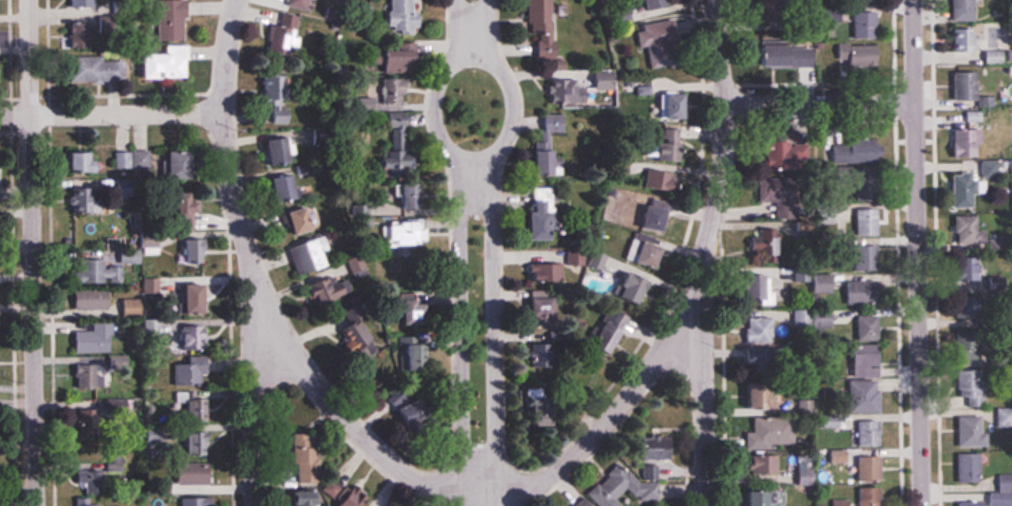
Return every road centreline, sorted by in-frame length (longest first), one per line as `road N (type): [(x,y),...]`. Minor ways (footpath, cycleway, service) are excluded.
road 1 (residential): [(462,505),(458,172),(432,105),(456,60),(455,0)]
road 2 (residential): [(497,505),(495,172),(514,116),(503,73),(490,60),(489,0)]
road 3 (residential): [(257,505),(255,278),(226,159),(235,0)]
road 4 (residential): [(707,505),(703,251),(722,164),(725,103),(710,0)]
road 5 (residential): [(921,505),(913,0)]
road 6 (residential): [(36,505),(29,0)]
road 7 (residential): [(497,502),(462,502),(418,486),(359,438),(301,366),(255,278)]
road 8 (residential): [(497,502),(542,484),(621,411),(682,314),(703,251)]
road 9 (residential): [(226,114),(0,118)]
road 10 (residential): [(914,107),(725,103)]

